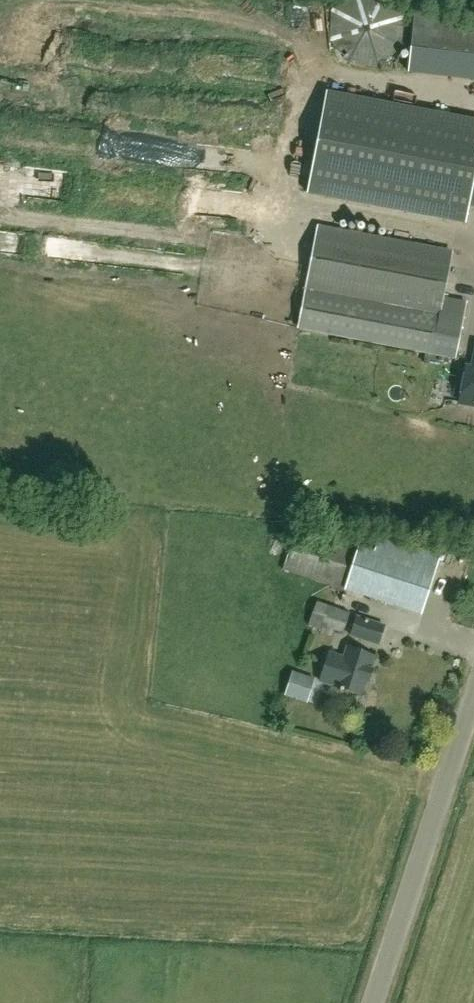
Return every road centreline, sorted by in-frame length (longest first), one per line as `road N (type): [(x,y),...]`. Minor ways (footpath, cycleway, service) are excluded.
road 1 (unclassified): [(373,1002),(473,697)]

